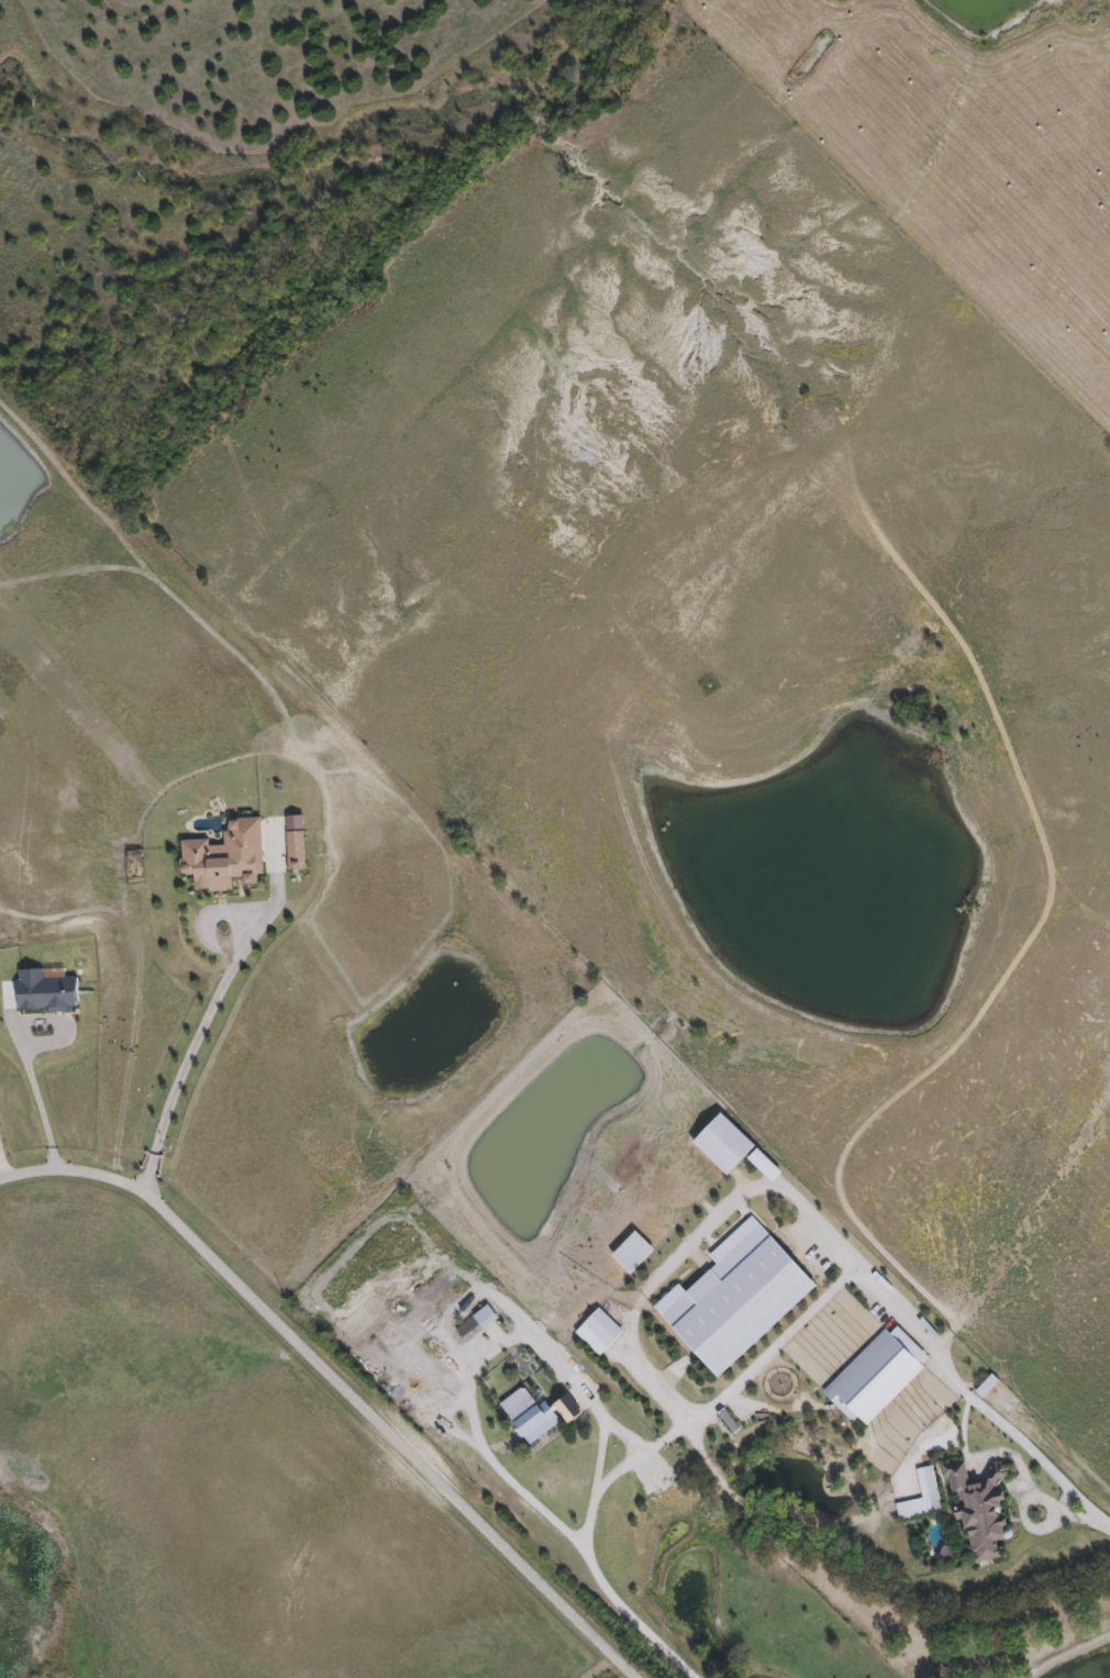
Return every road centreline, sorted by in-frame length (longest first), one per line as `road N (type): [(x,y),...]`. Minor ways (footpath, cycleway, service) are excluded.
road 1 (residential): [(634,1677),(144,1194),(55,1169),(0,1181)]

